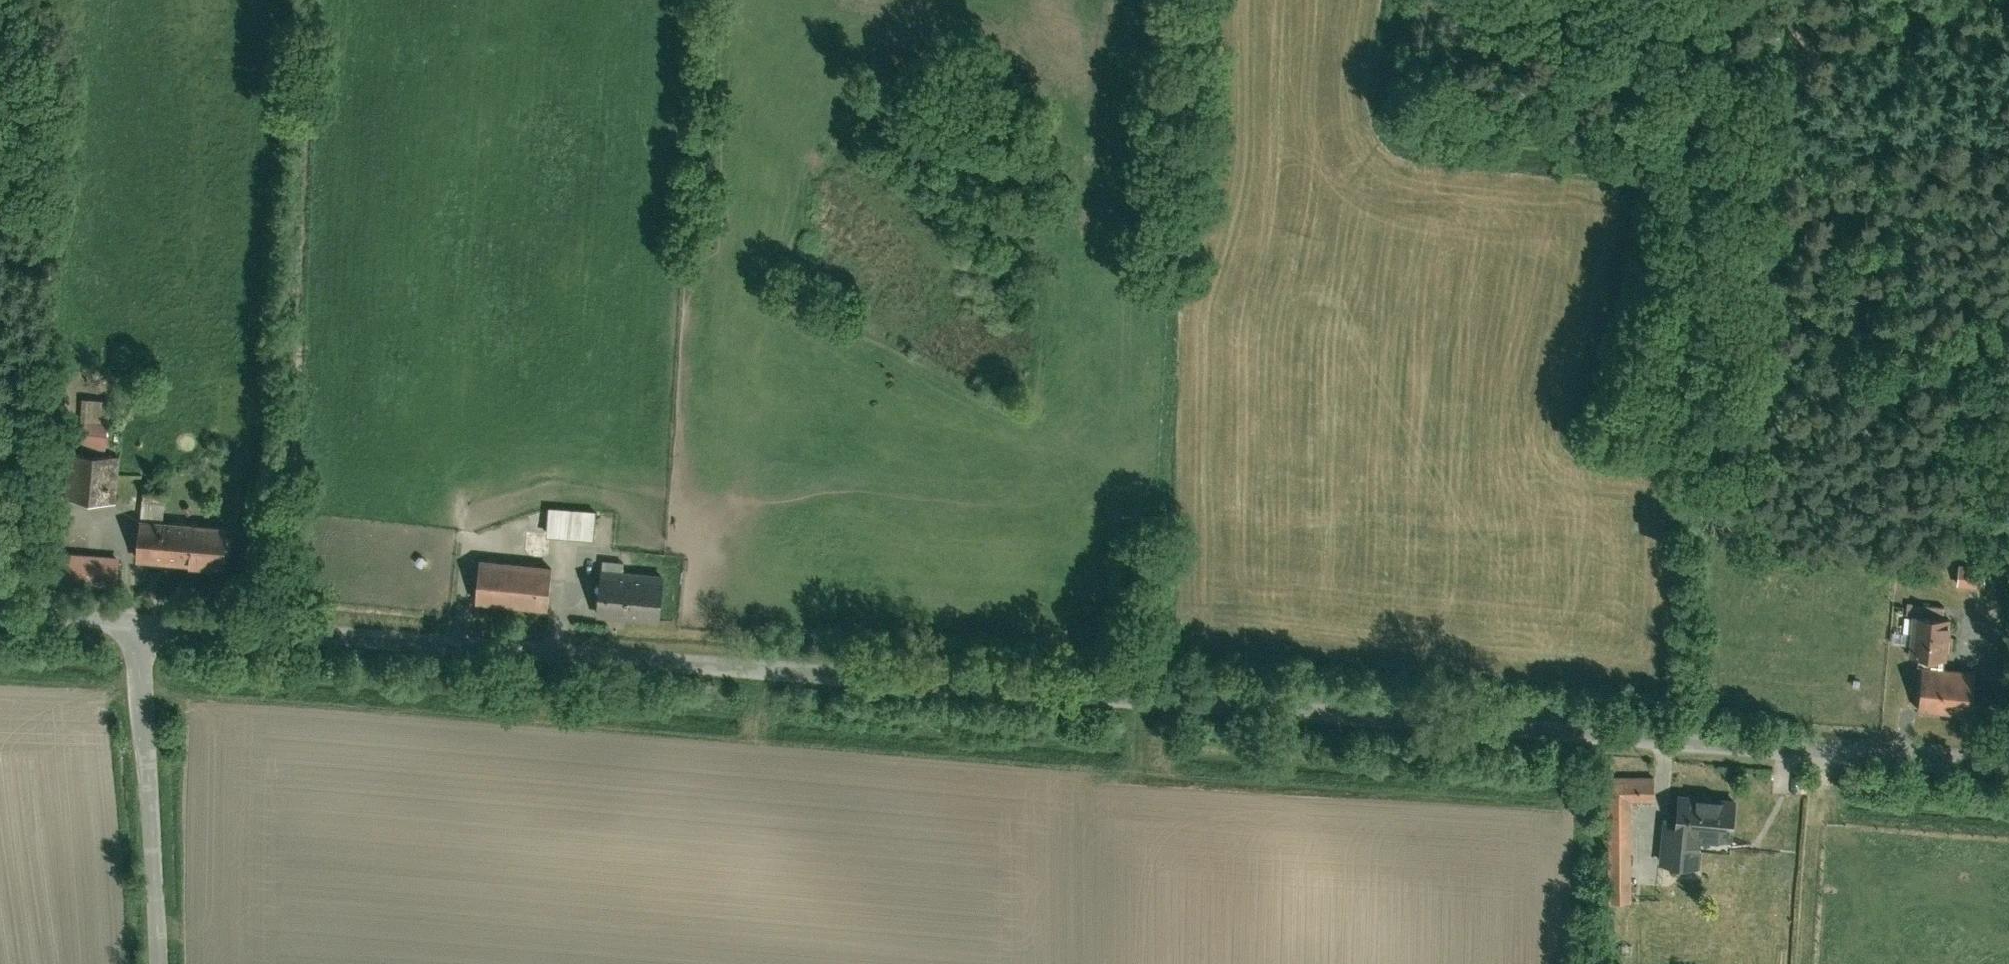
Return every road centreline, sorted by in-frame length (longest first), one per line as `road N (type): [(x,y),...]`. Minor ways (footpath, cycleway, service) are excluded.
road 1 (unclassified): [(140,615),(2008,765)]
road 2 (unclassified): [(161,963),(140,615)]
road 3 (unclassified): [(0,605),(140,615)]

